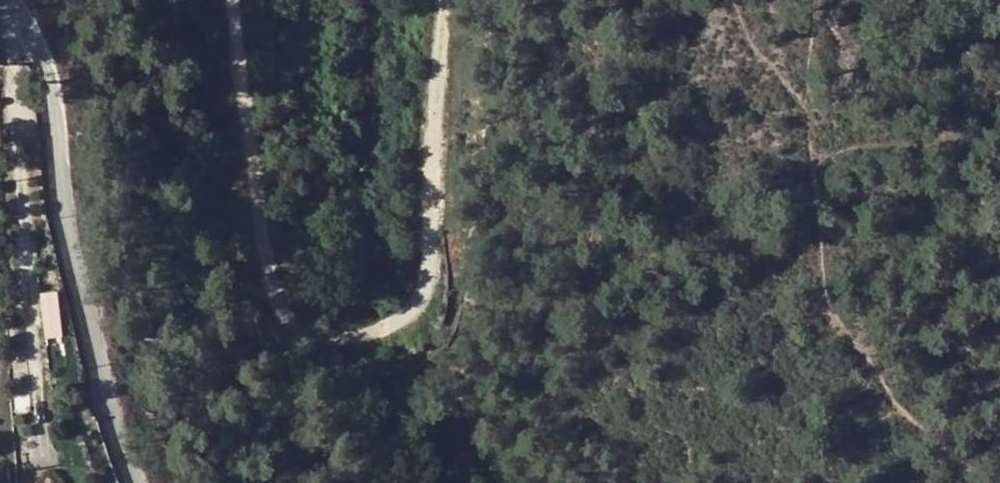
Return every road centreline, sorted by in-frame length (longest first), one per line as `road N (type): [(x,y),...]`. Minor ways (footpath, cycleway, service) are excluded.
road 1 (unclassified): [(7,0),(41,64),(74,265),(107,399),(137,482)]

